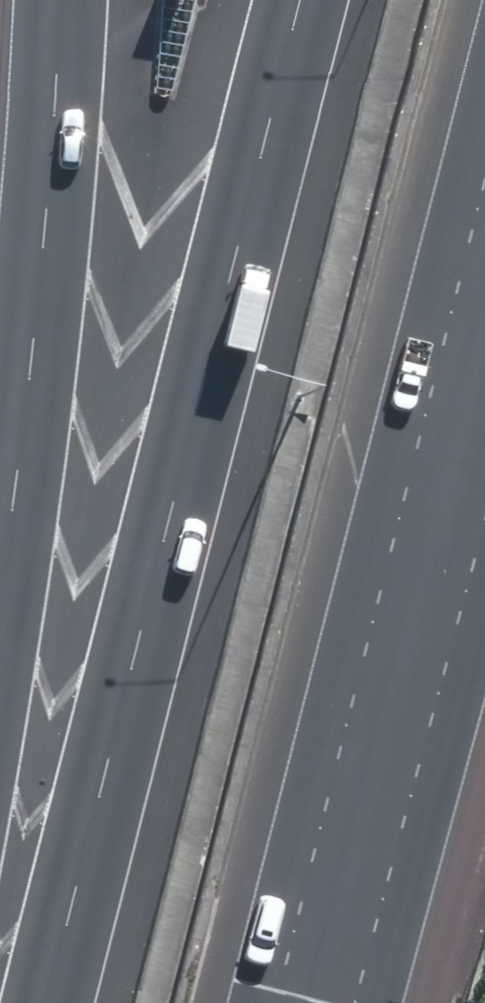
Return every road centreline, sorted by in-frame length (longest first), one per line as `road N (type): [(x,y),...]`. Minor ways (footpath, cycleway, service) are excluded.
road 1 (motorway): [(46,1002),(310,0)]
road 2 (motorway): [(484,325),(303,1002)]
road 3 (motorway): [(0,619),(54,225),(72,0)]

